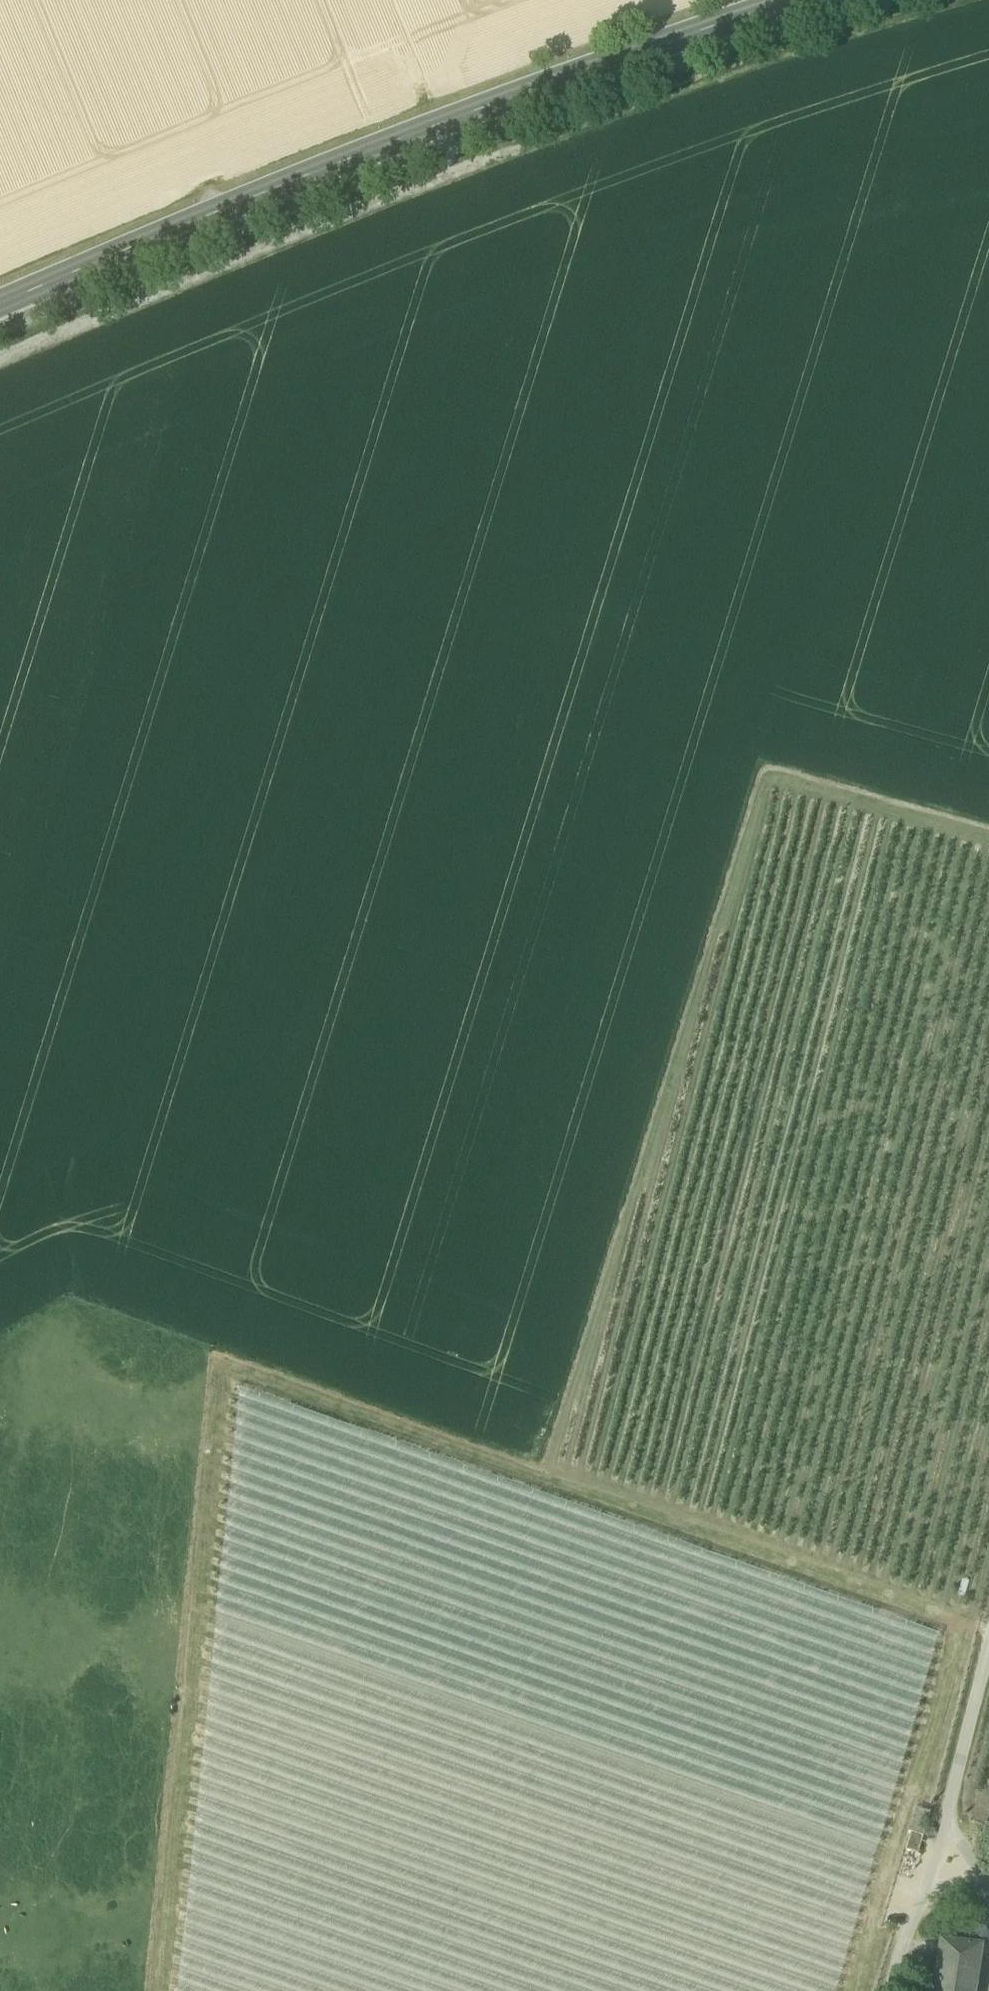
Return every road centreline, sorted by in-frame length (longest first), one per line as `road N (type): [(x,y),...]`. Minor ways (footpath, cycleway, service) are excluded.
road 1 (tertiary): [(797,0),(438,126),(0,306)]
road 2 (unclassified): [(889,1990),(988,1652)]

